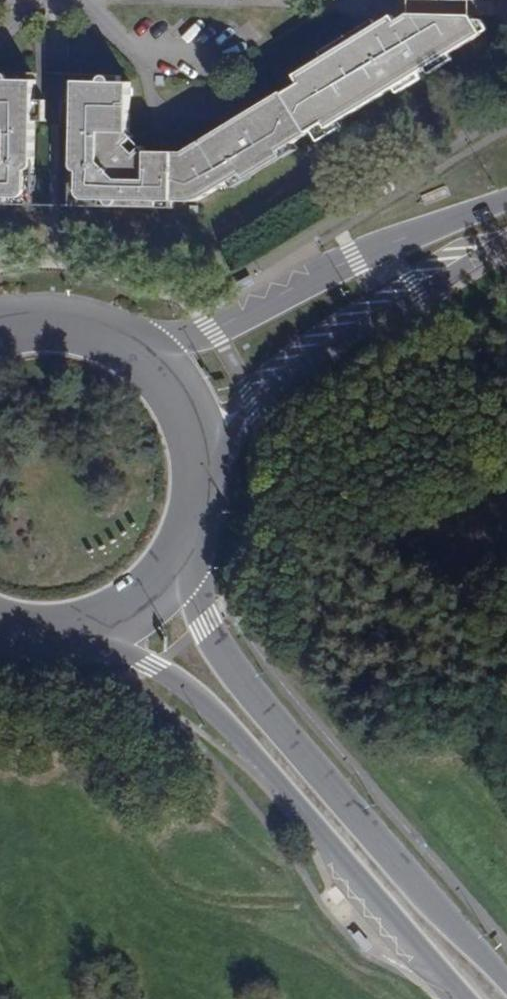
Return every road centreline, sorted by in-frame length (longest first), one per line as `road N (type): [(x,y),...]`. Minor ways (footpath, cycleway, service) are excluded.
road 1 (tertiary): [(78,630),(200,699),(465,998)]
road 2 (tertiary): [(506,980),(226,661),(176,563)]
road 3 (tertiary): [(506,201),(359,260),(215,332),(127,345)]
road 4 (tertiary): [(201,474),(282,379),(506,239)]
road 5 (residential): [(78,0),(120,53),(231,61)]
road 6 (tertiary): [(201,474),(181,400),(127,345)]
road 7 (tertiary): [(78,630),(134,606),(176,563)]
road 8 (tertiary): [(127,345),(90,329),(10,326)]

